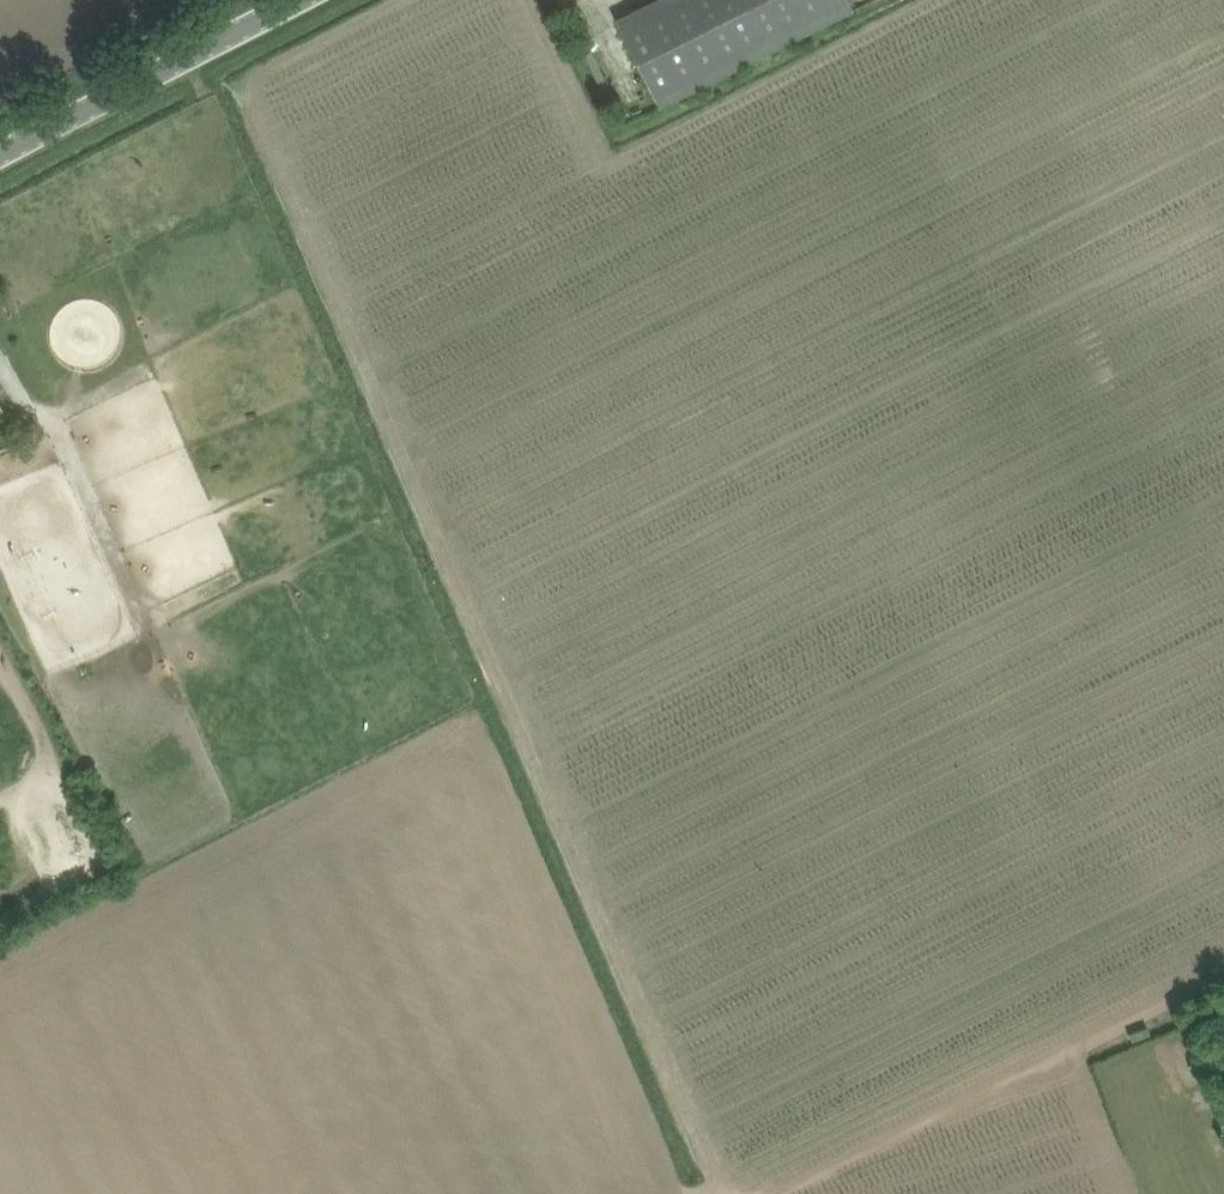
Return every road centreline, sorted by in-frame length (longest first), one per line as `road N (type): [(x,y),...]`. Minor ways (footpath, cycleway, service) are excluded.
road 1 (unclassified): [(0,150),(290,0)]

